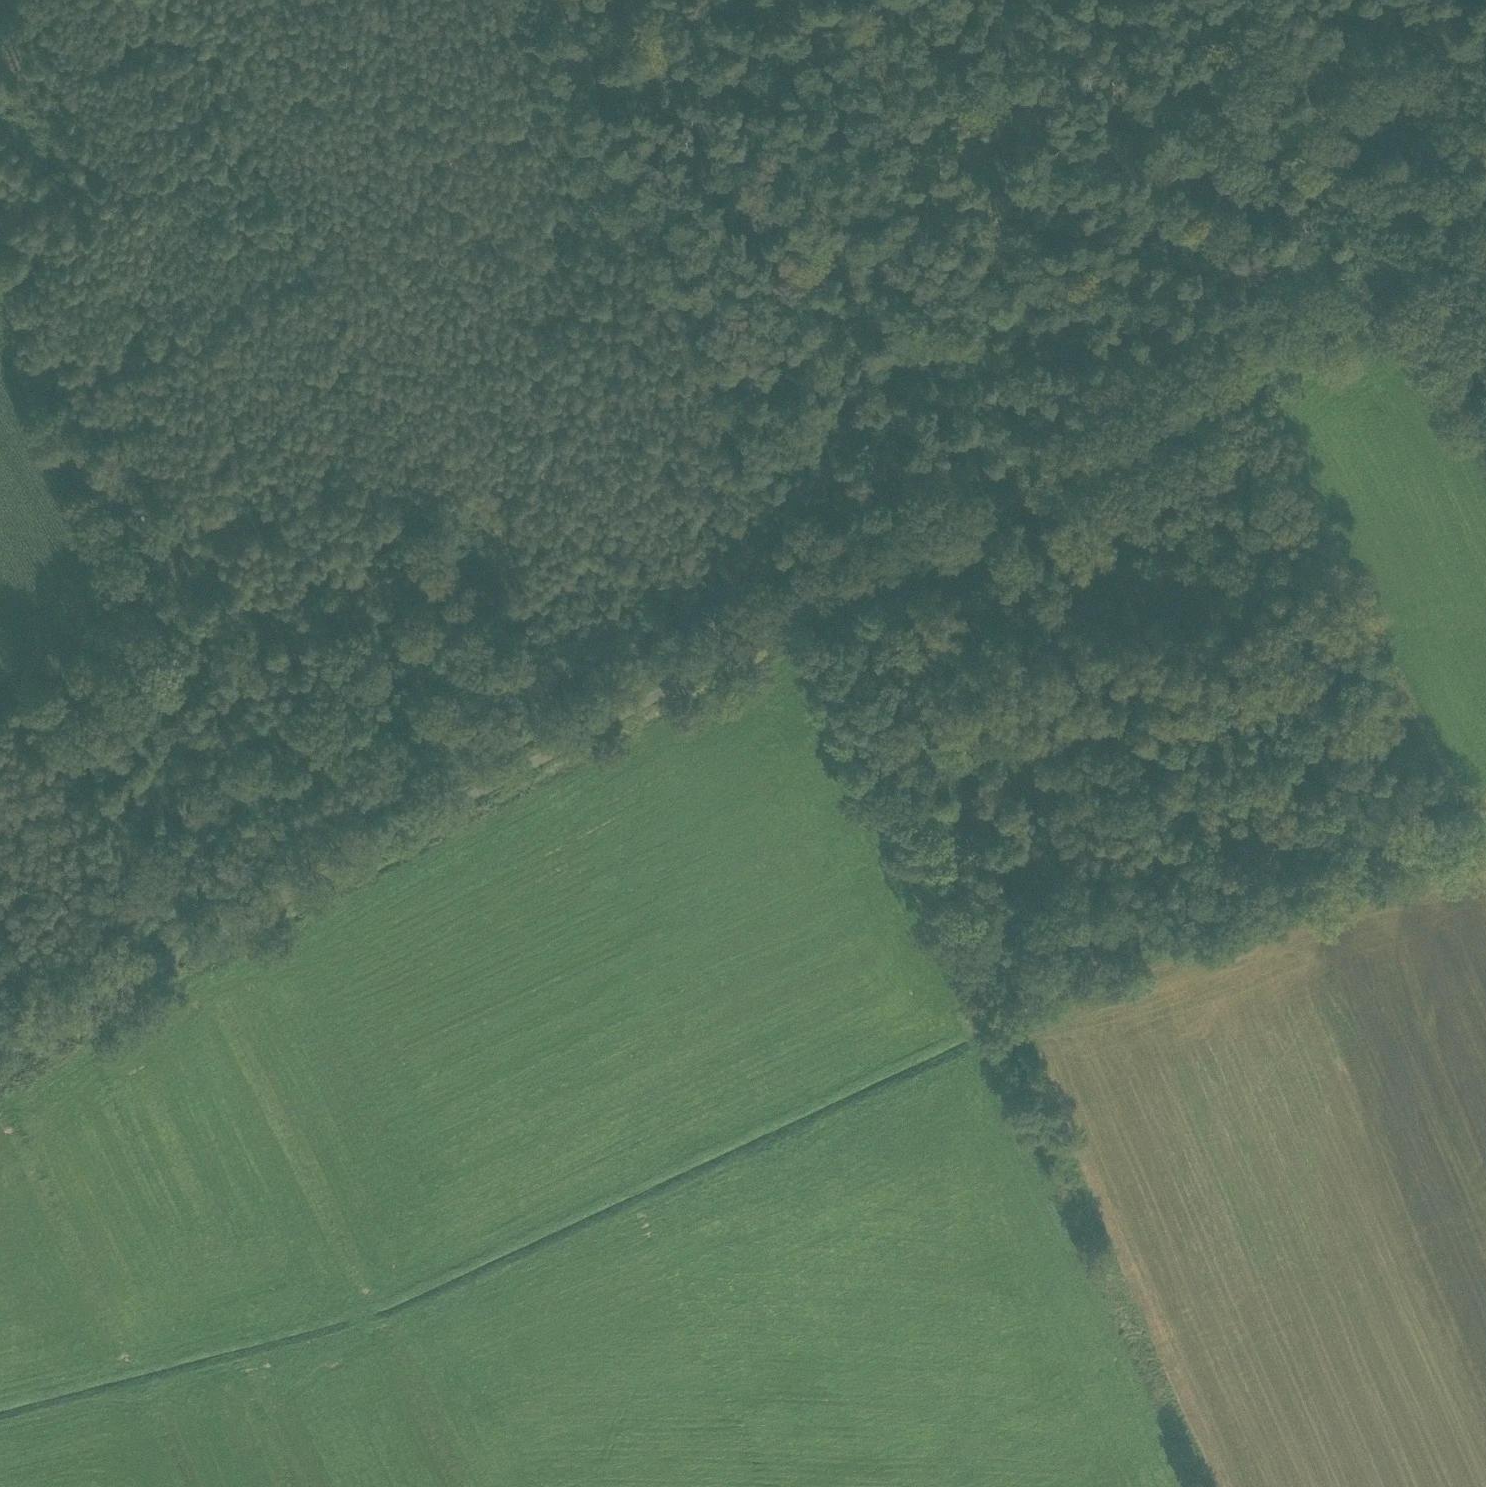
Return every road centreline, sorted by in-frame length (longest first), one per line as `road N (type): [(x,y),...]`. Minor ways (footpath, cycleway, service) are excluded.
road 1 (unclassified): [(0,1054),(1358,296),(1485,182)]

